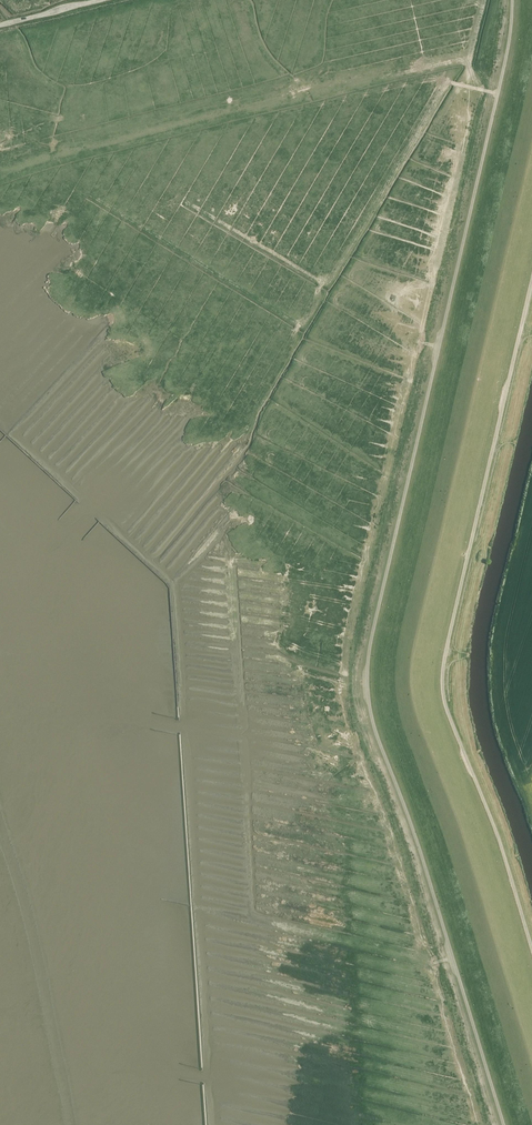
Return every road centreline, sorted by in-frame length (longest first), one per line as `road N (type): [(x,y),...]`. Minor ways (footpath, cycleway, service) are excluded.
road 1 (track): [(504,1124),(375,728),(366,669),(499,94),(513,0)]
road 2 (track): [(531,282),(443,683),(531,945)]

